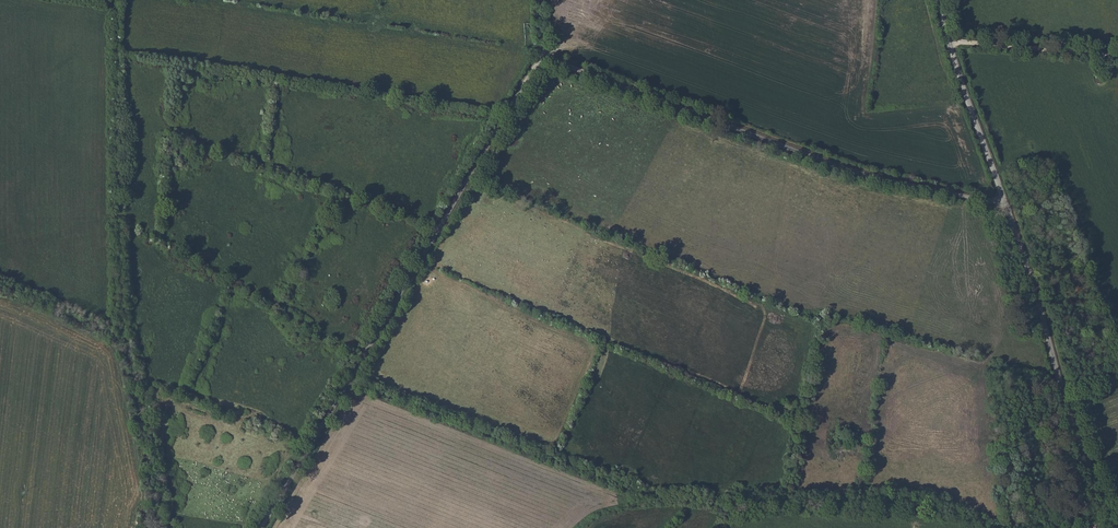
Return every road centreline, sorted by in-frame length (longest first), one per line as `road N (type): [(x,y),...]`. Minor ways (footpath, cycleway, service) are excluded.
road 1 (unclassified): [(259,527),(545,55),(870,177),(1004,199)]
road 2 (track): [(970,527),(887,509),(712,504),(633,491),(347,382)]
road 3 (track): [(158,527),(121,337),(116,53)]
road 4 (track): [(116,53),(506,114)]
road 5 (unclassified): [(1113,527),(1004,199)]
road 6 (unclassified): [(1004,199),(938,0)]
road 7 (track): [(948,41),(1117,57)]
road 8 (track): [(121,337),(0,285)]

